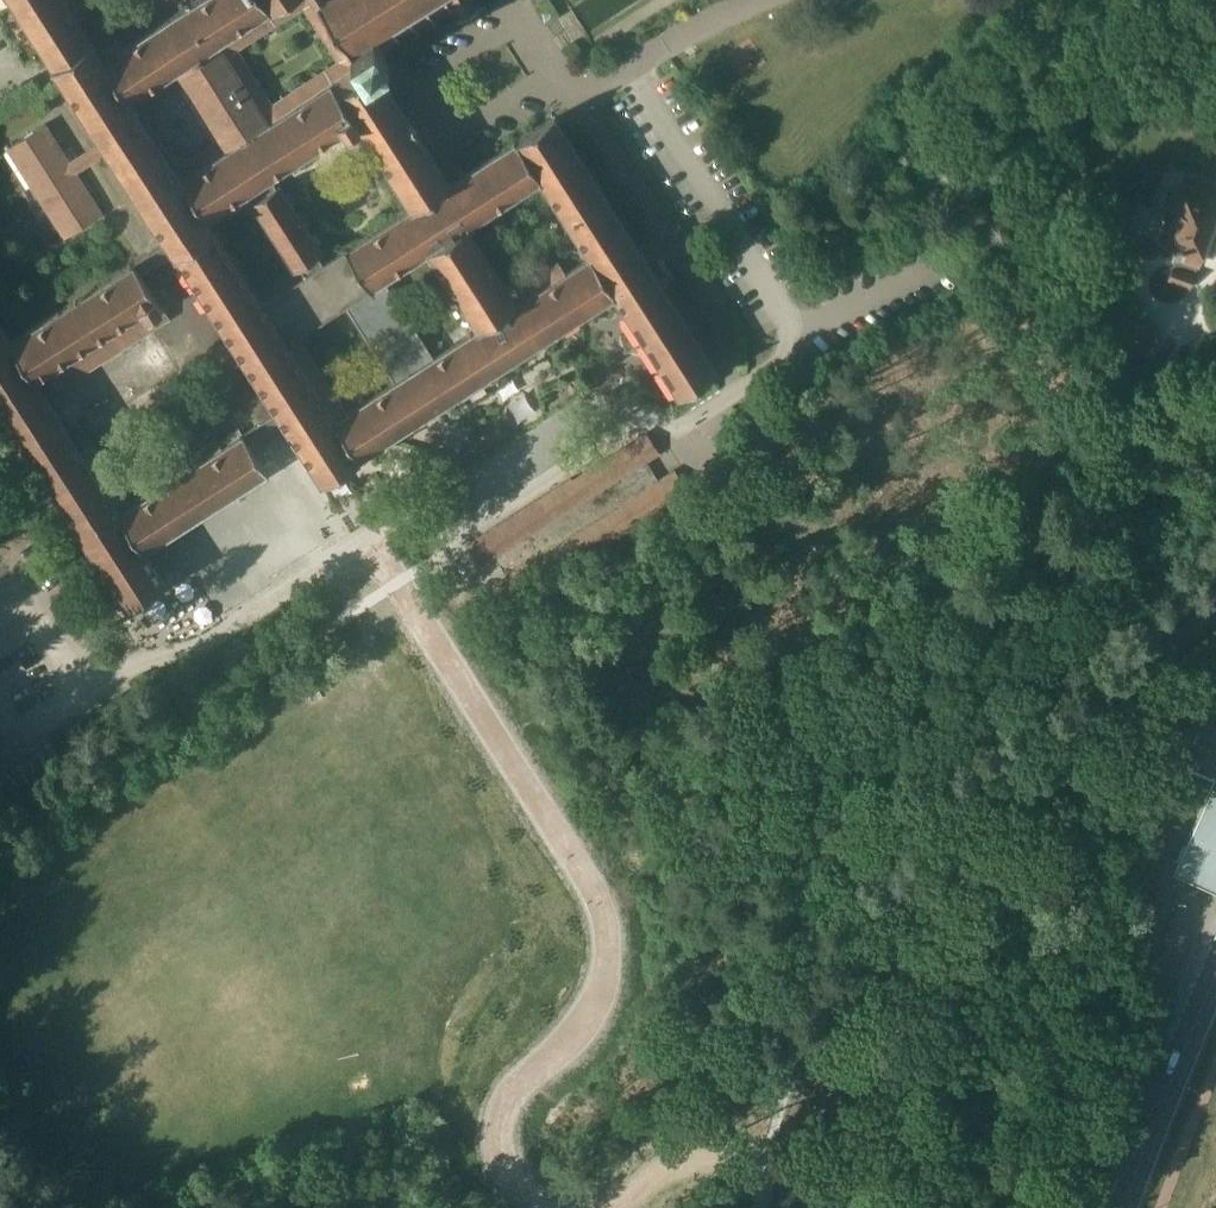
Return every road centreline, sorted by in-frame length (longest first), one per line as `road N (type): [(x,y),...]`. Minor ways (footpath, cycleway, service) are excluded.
road 1 (primary): [(1130,1207),(1215,982)]

